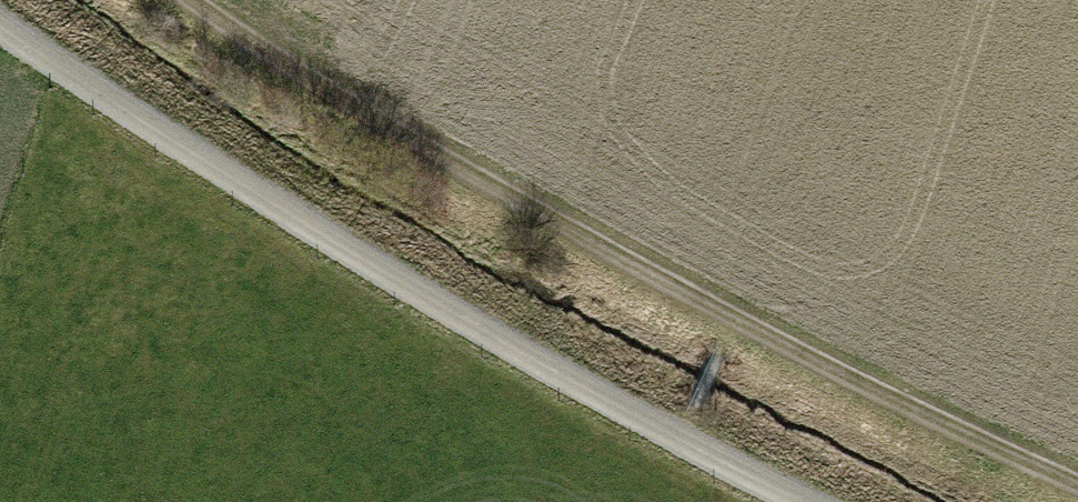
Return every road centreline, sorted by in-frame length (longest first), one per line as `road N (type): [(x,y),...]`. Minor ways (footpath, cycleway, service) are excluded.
road 1 (track): [(179,0),(486,197),(804,367),(1077,491)]
road 2 (track): [(0,26),(325,251),(772,501)]

